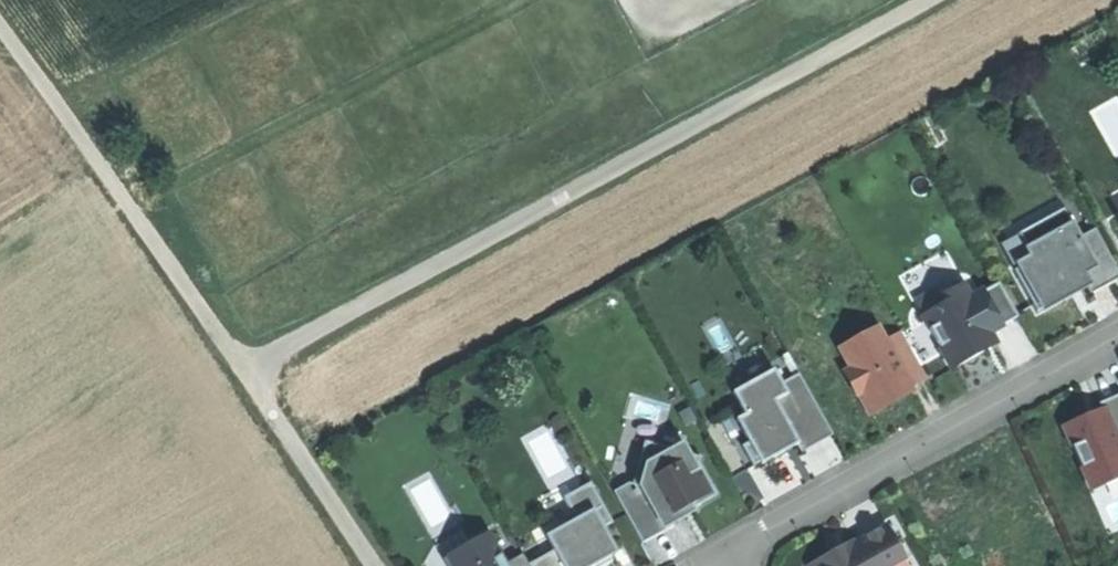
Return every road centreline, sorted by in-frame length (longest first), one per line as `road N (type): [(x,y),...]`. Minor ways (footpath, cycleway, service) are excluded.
road 1 (track): [(0,26),(377,565)]
road 2 (residential): [(1117,335),(731,551)]

